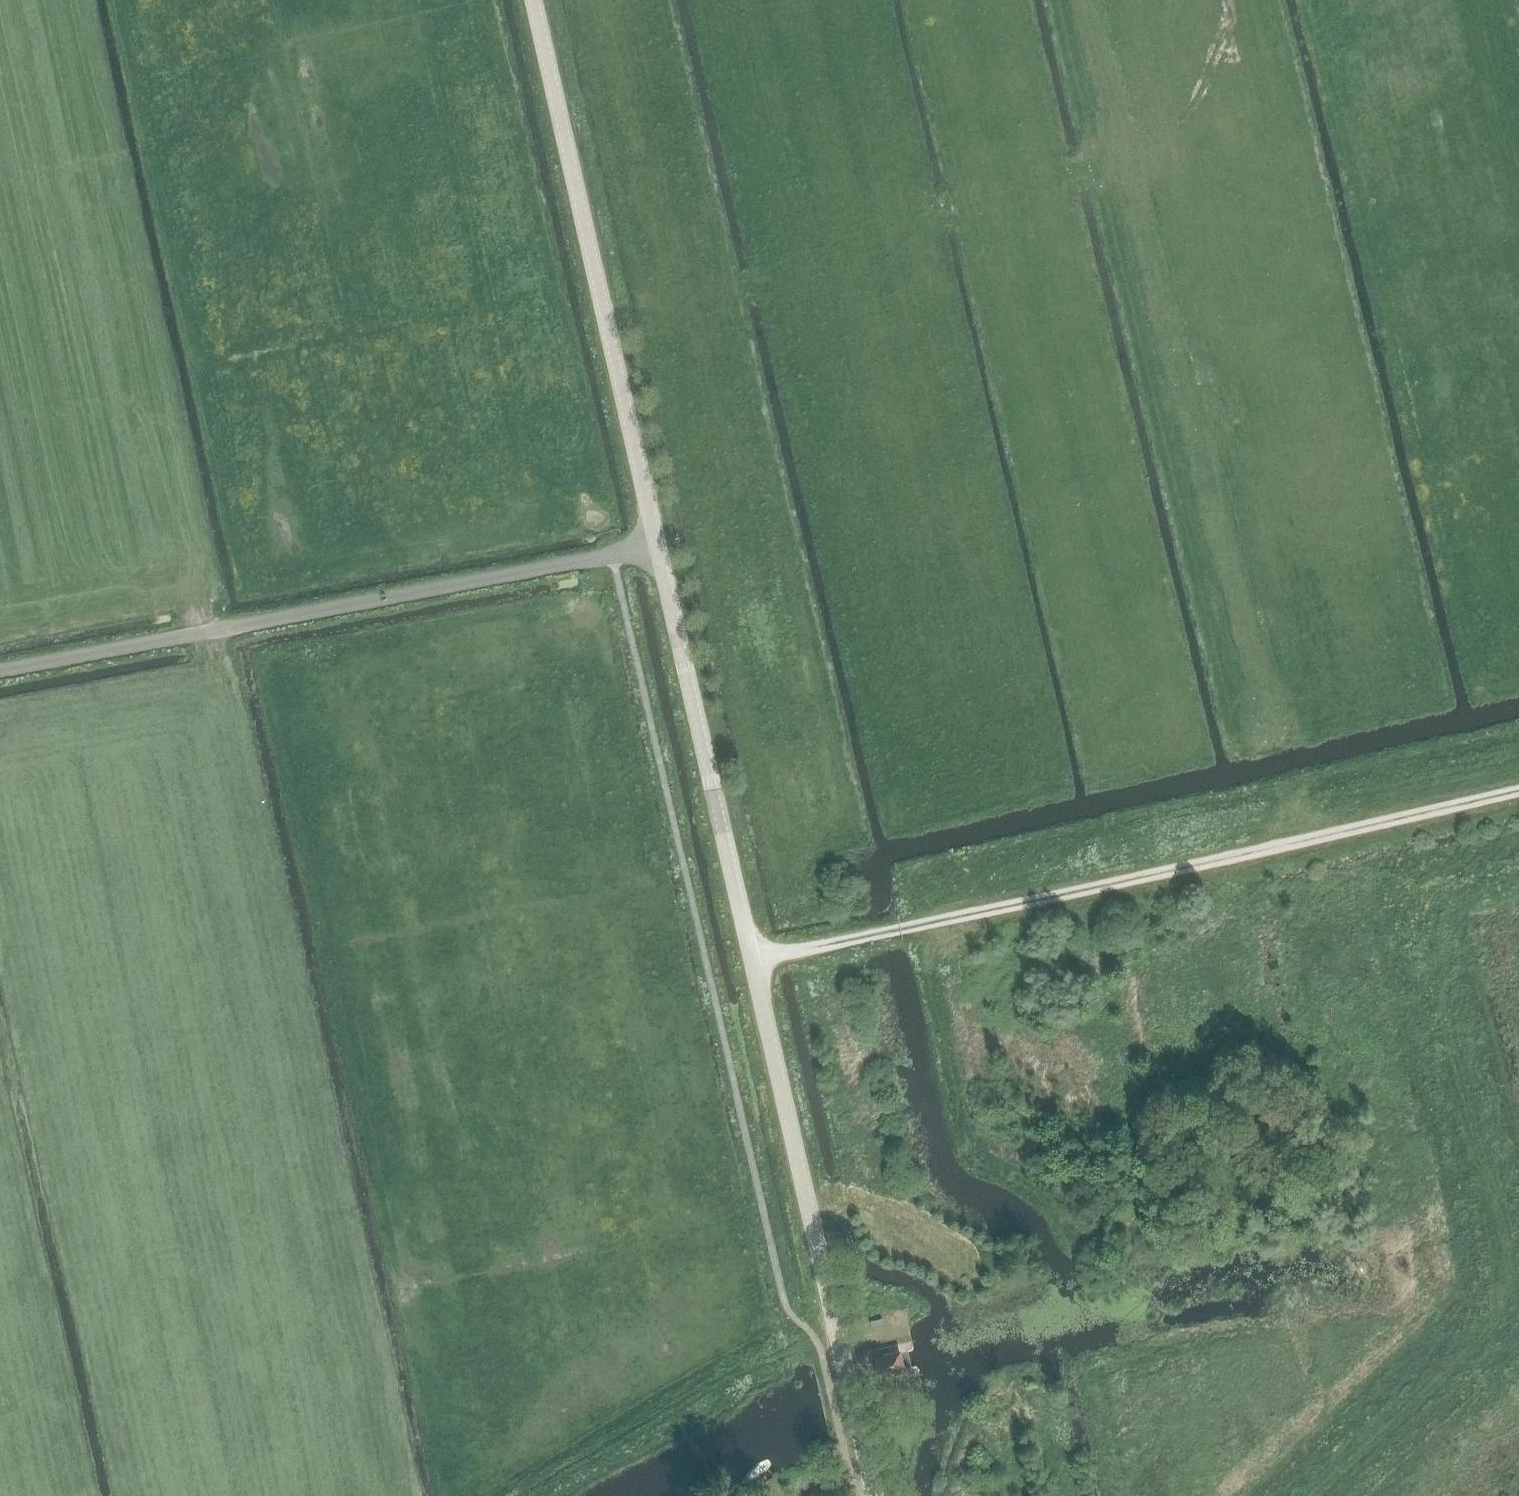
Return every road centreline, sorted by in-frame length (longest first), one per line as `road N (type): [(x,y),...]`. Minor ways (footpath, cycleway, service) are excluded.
road 1 (tertiary): [(657,546),(874,1495)]
road 2 (track): [(1518,790),(753,961)]
road 3 (unclassified): [(657,546),(0,672)]
road 4 (tertiary): [(657,546),(535,0)]

